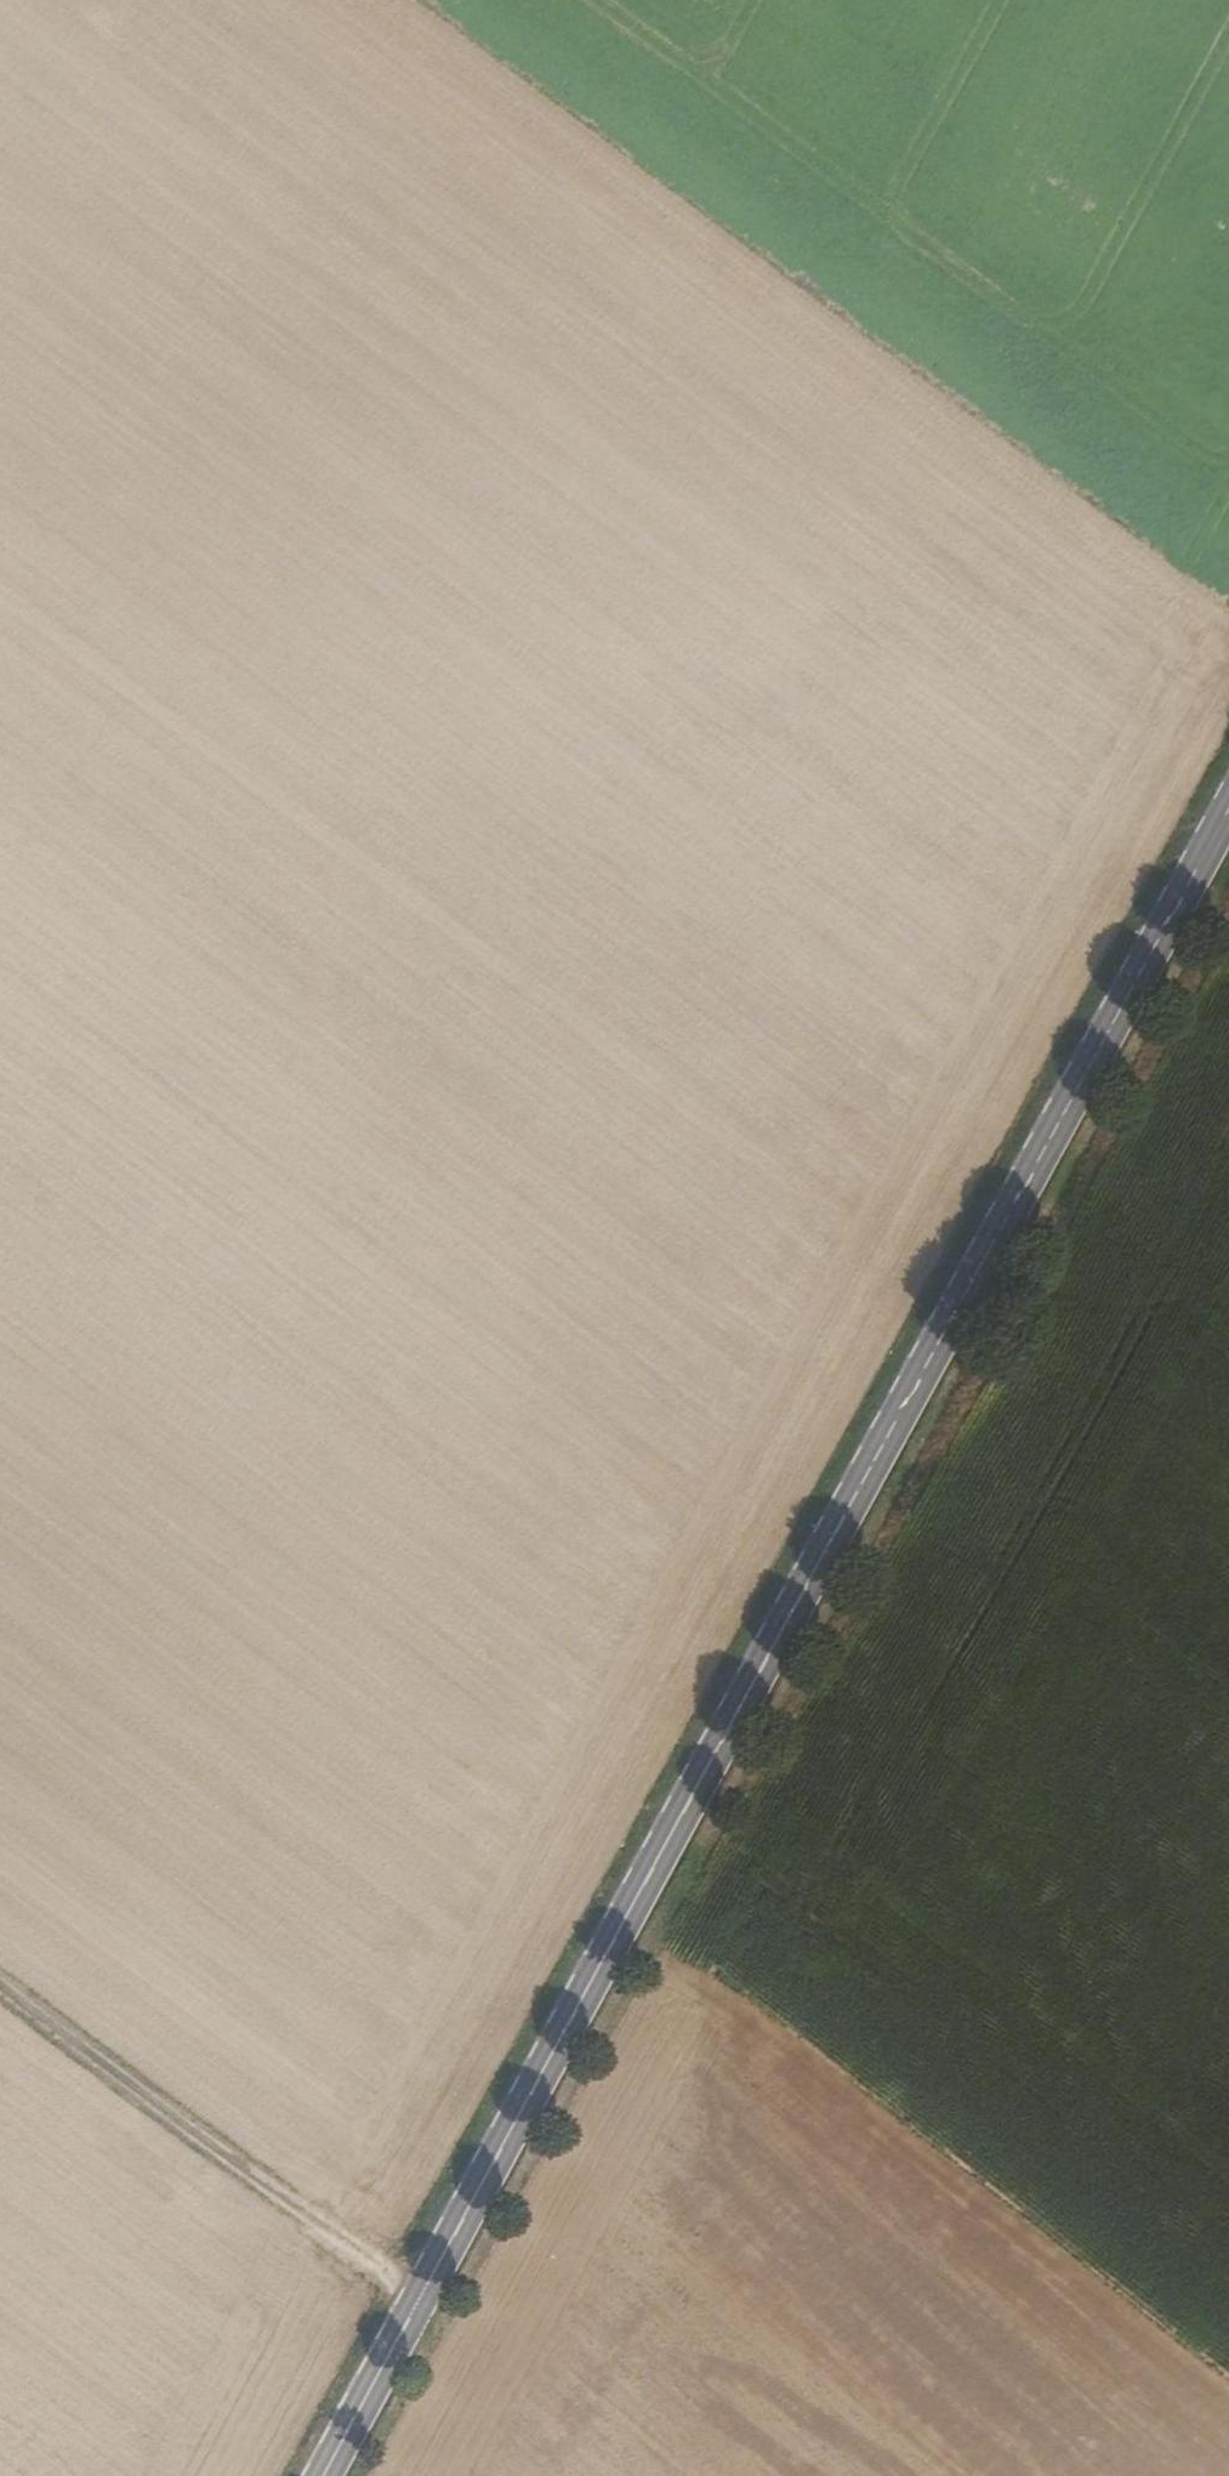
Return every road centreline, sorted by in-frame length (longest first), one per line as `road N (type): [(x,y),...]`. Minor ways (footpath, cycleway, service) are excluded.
road 1 (primary): [(1228,810),(323,2475)]
road 2 (track): [(0,2004),(412,2309)]

